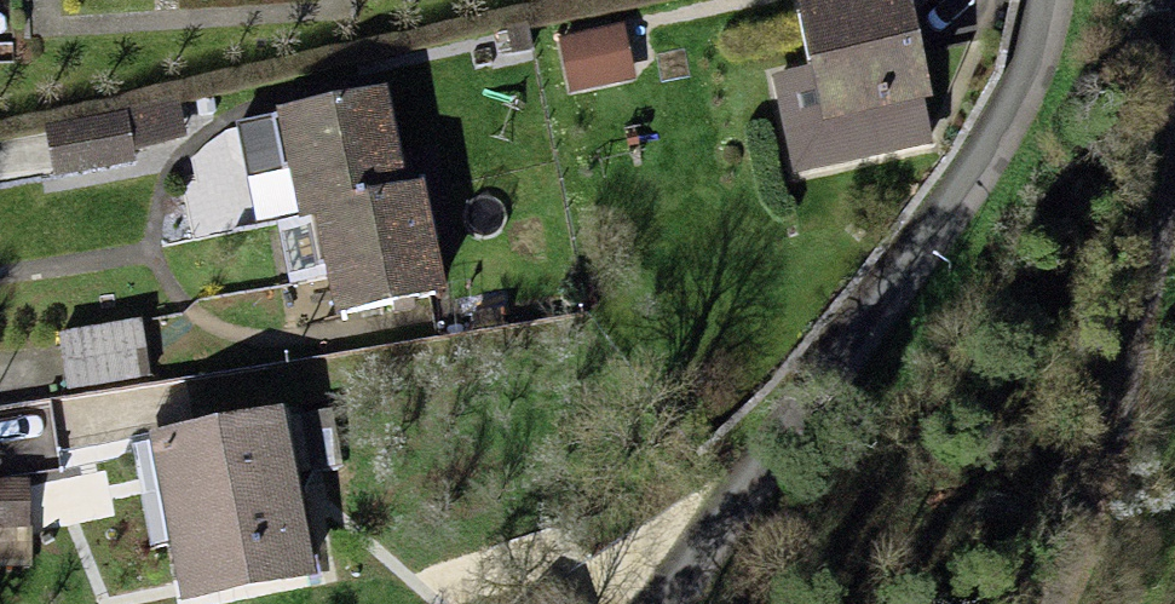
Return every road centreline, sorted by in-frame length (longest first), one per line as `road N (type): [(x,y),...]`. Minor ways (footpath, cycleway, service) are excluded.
road 1 (residential): [(667,603),(1016,100),(1040,0)]
road 2 (residential): [(1174,177),(1102,476),(1044,603)]

